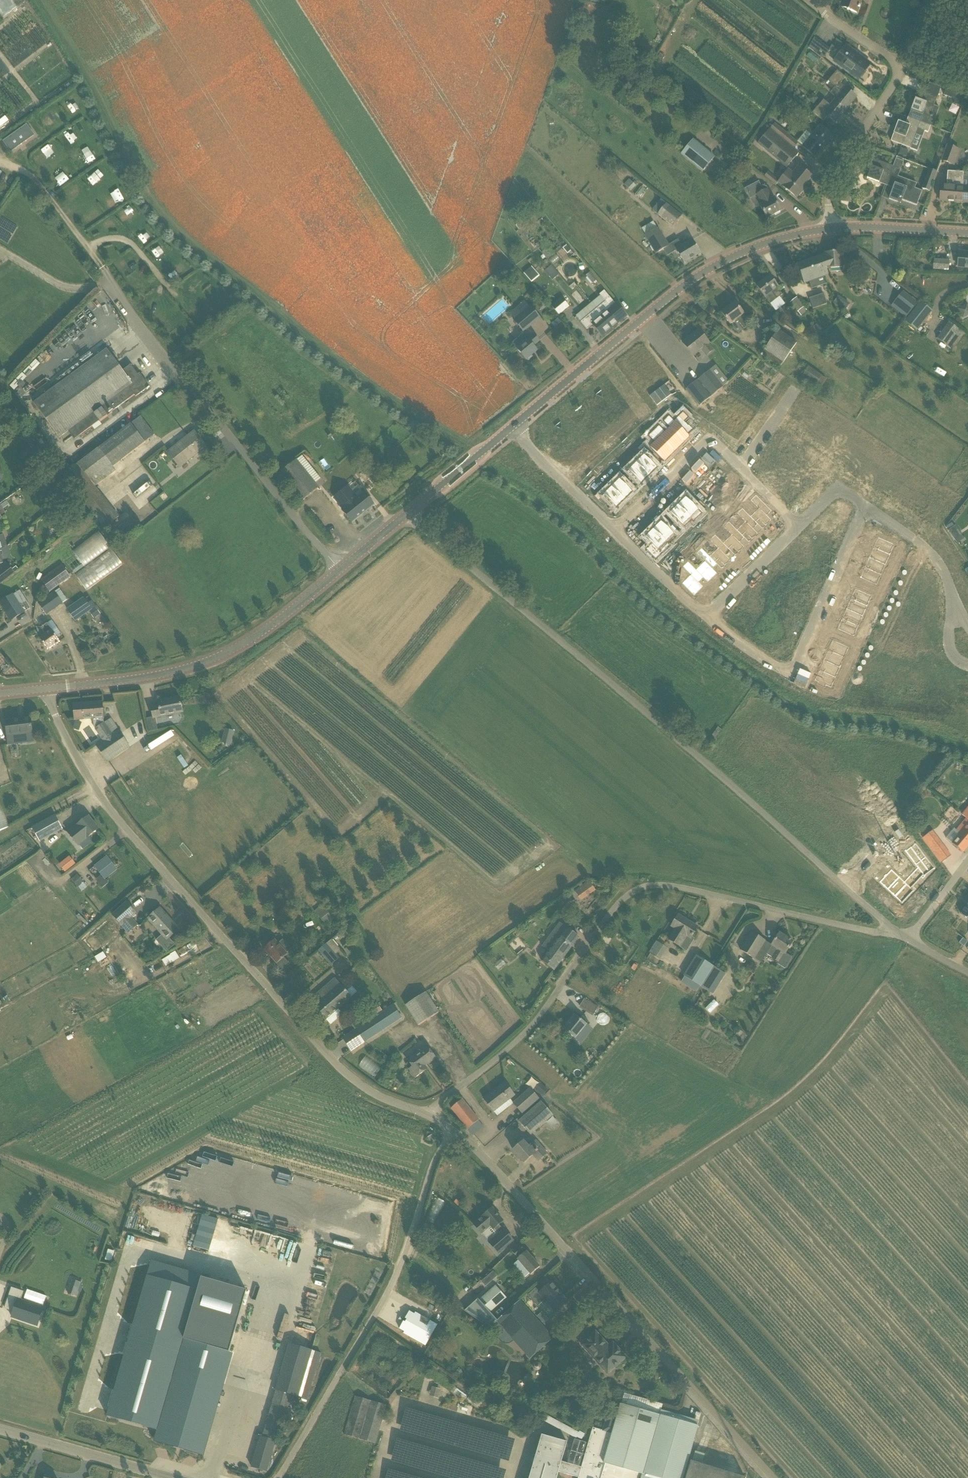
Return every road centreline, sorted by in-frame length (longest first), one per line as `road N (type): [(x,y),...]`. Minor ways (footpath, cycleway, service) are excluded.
road 1 (unclassified): [(895,934),(406,516)]
road 2 (unclassified): [(431,1117),(365,1090),(332,1061),(90,784),(50,689)]
road 3 (unclassified): [(895,934),(682,889),(638,890),(594,934),(524,1035),(431,1117)]
road 4 (unclassified): [(772,1477),(452,1131)]
road 5 (unclassified): [(281,1477),(389,1291),(452,1131)]
road 6 (tertiary): [(512,428),(707,270),(787,238),(829,230)]
road 7 (tertiary): [(50,689),(197,666),(244,644),(340,571)]
road 8 (unclassified): [(829,230),(834,180),(905,63),(808,0)]
road 9 (residential): [(708,618),(792,676),(867,508)]
road 10 (unclassified): [(340,571),(173,364)]
road 11 (track): [(0,250),(59,285),(110,282),(173,364)]
road 12 (unclassified): [(172,1477),(0,1429)]
road 13 (residential): [(615,531),(713,439),(741,467)]
road 14 (track): [(0,157),(37,179),(110,282)]
road 15 (residential): [(512,428),(615,531)]
road 16 (tertiary): [(829,230),(967,233)]
road 17 (tertiary): [(406,516),(512,428)]
road 18 (residential): [(867,508),(931,549),(953,602)]
road 19 (residential): [(798,525),(708,618)]
road 20 (residential): [(615,531),(708,618)]

